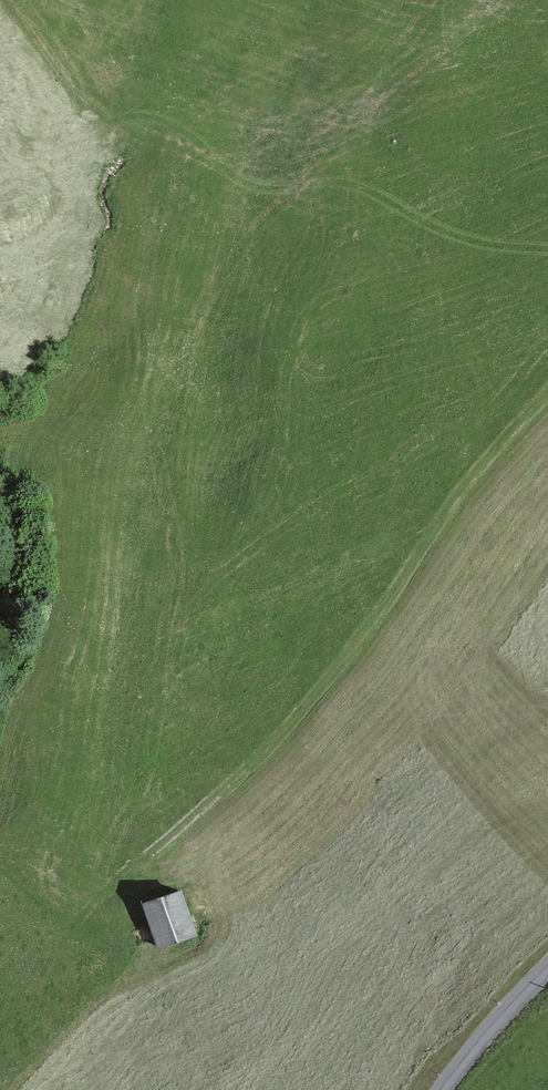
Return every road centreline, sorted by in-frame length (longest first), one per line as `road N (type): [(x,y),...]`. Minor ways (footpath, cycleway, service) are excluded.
road 1 (track): [(88,920),(354,663),(547,387)]
road 2 (track): [(233,0),(116,116)]
road 3 (unclassified): [(547,979),(449,1089)]

